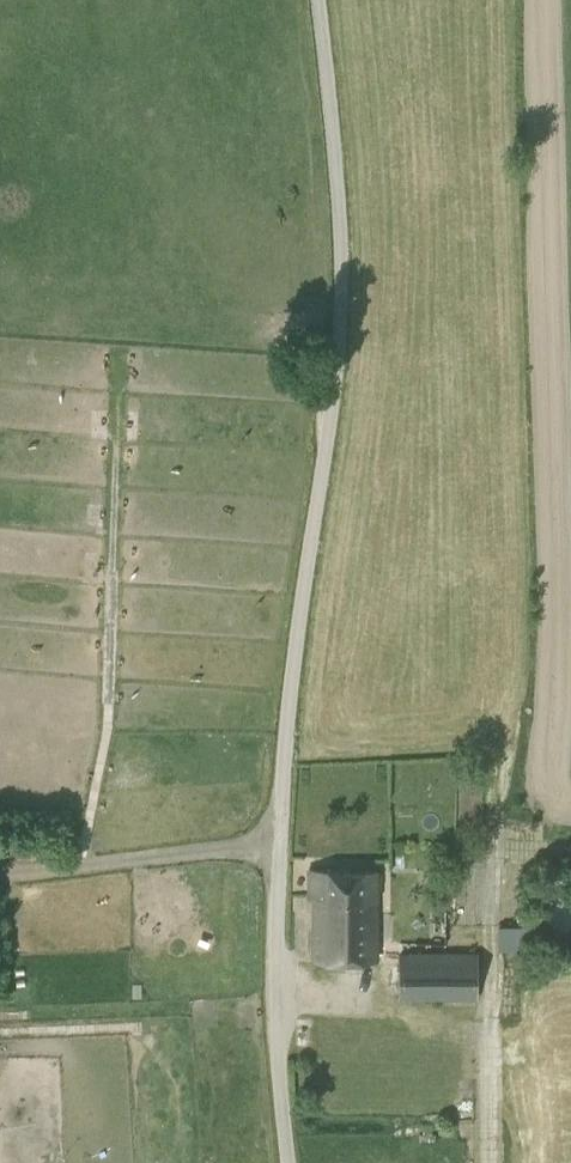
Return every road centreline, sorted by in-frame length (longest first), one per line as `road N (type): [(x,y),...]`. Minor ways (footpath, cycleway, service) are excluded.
road 1 (unclassified): [(290,1162),(278,1068),(278,845),(340,319),(317,0)]
road 2 (track): [(79,867),(107,730),(118,351)]
road 3 (track): [(278,845),(0,874)]

